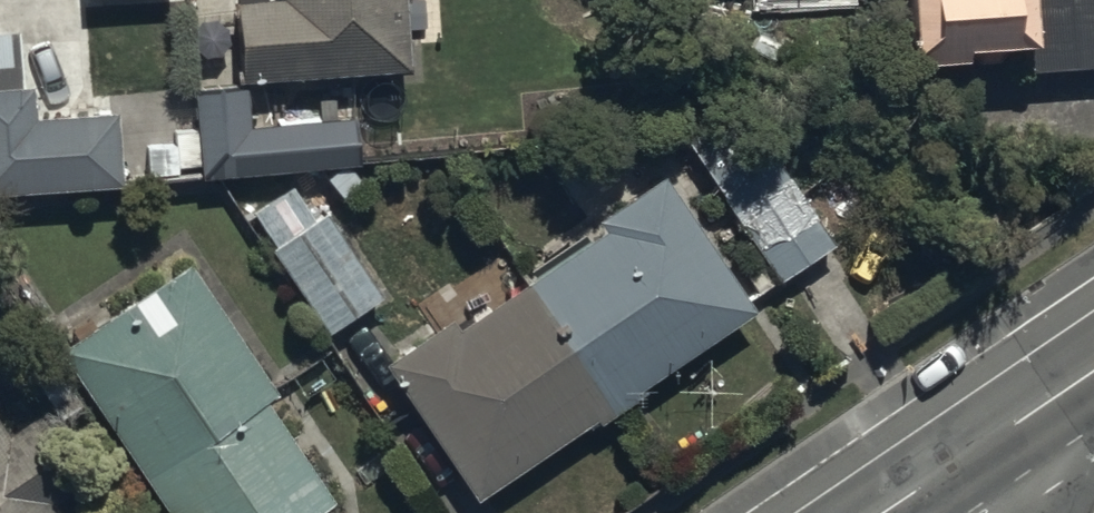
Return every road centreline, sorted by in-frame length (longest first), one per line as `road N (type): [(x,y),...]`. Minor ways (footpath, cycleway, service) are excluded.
road 1 (secondary): [(954,470),(1093,375)]

